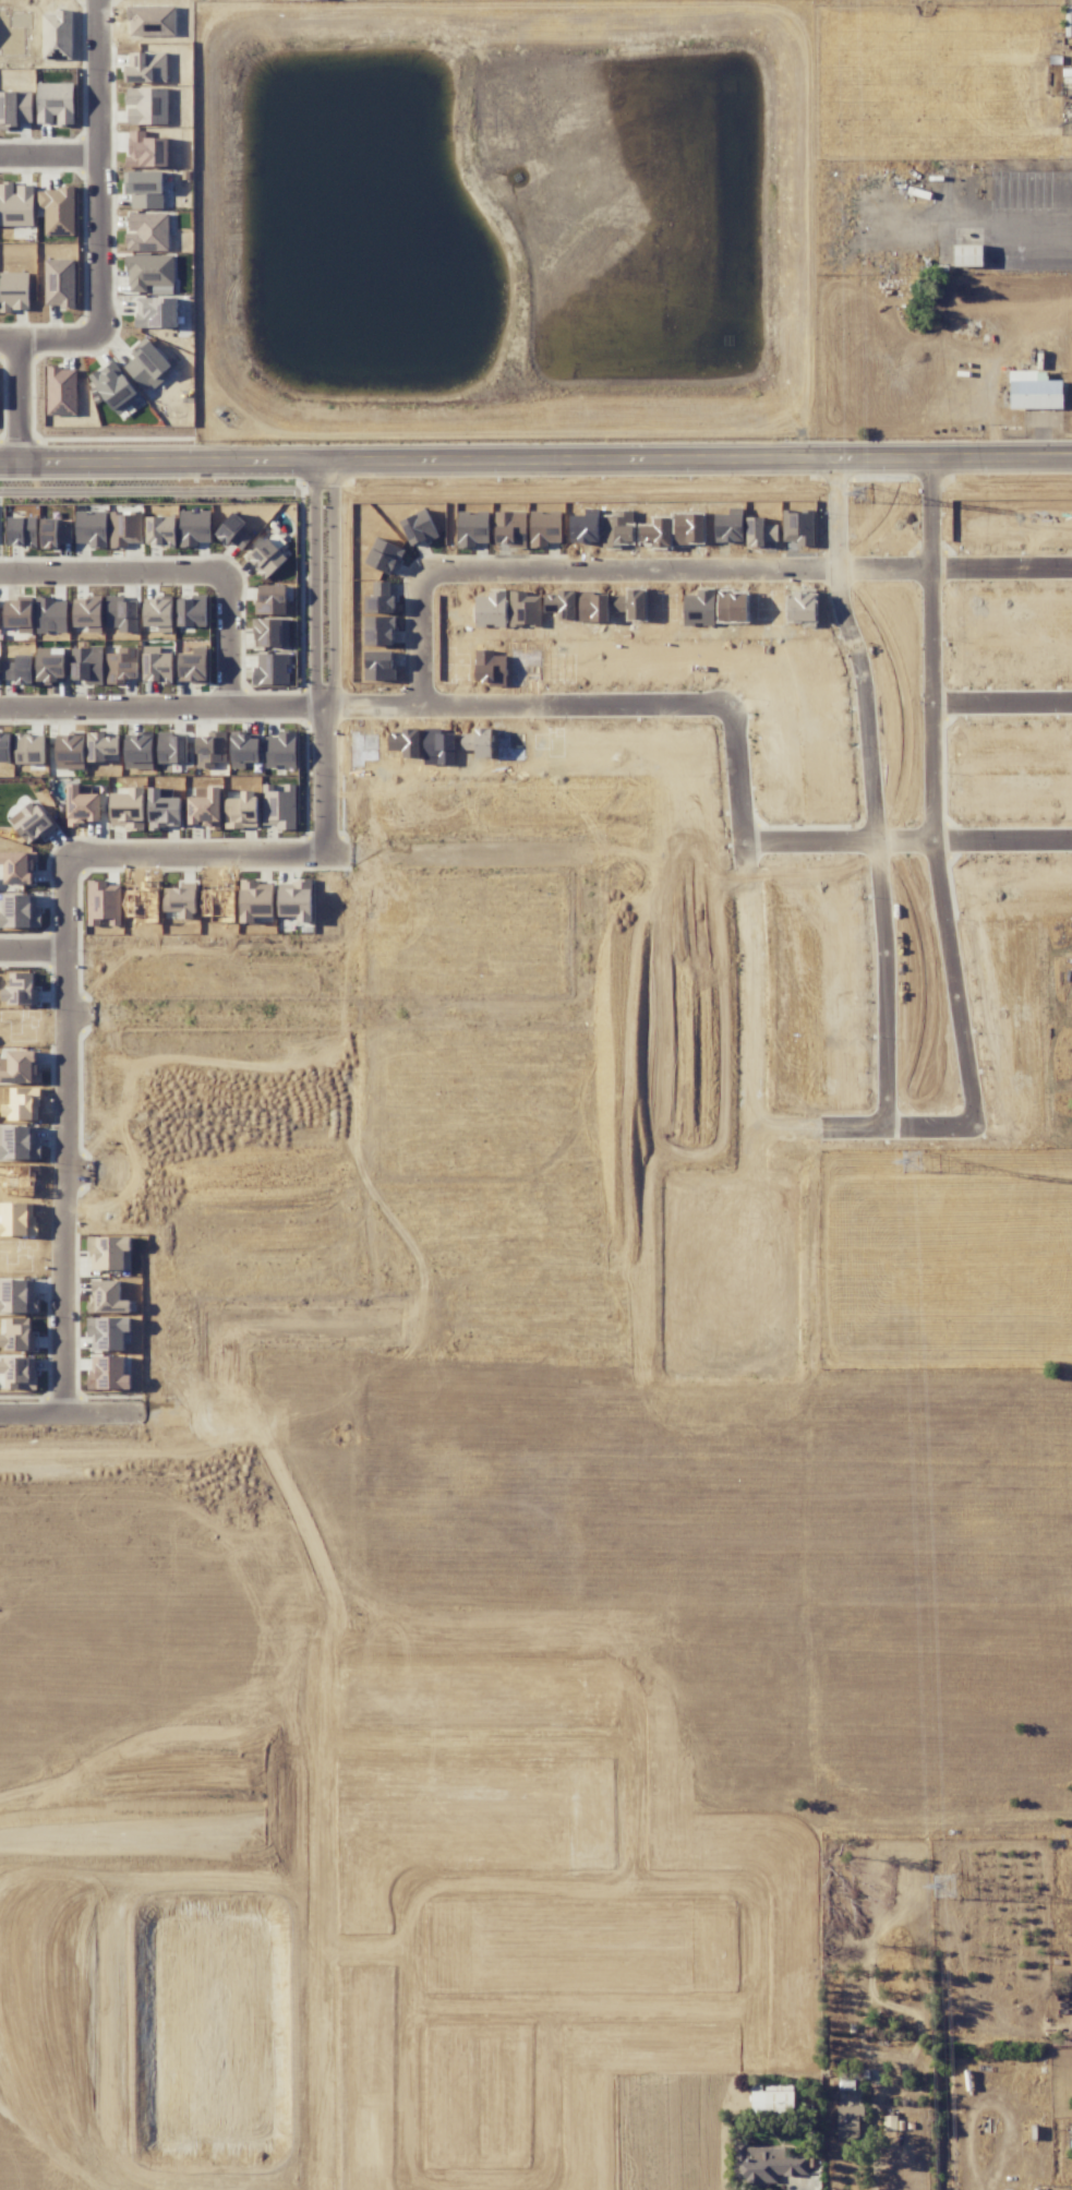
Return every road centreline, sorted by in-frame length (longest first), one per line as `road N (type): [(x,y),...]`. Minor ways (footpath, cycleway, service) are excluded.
road 1 (residential): [(634,1889),(755,1895),(757,2002),(749,2010),(551,2009),(551,2171),(540,2185),(423,2189),(414,2178),(413,1914),(420,1898),(431,1889),(634,1889),(634,1747),(329,1748)]
road 2 (residential): [(1069,1407),(607,1411),(603,923),(593,865),(582,855),(334,860)]
road 3 (residential): [(0,462),(1071,455)]
road 4 (residential): [(0,1421),(71,1422),(74,865),(334,860),(334,703)]
road 5 (residential): [(754,1129),(967,1132),(976,1114),(940,810),(937,456)]
road 6 (residential): [(424,704),(424,583),(437,571),(1071,571)]
road 7 (residential): [(840,456),(840,571),(869,730),(878,849),(887,1130)]
road 8 (residential): [(0,567),(224,567),(237,588),(239,701),(0,702)]
road 9 (residential): [(334,703),(732,713),(745,876)]
road 10 (residential): [(754,1410),(745,876)]
road 11 (residential): [(605,1174),(71,1178)]
road 12 (residential): [(604,1014),(73,1019)]
road 13 (residential): [(334,474),(324,506),(324,684),(334,703),(344,681),(344,501),(334,474)]
road 14 (residential): [(634,1747),(635,1509),(645,1499),(836,1495)]
road 15 (residential): [(331,2189),(329,1748)]
road 16 (residential): [(634,1747),(756,1744),(906,1776),(1071,1771)]
road 17 (residential): [(36,345),(97,344),(107,331),(102,0)]
road 18 (residential): [(839,1409),(833,1763)]
road 19 (residential): [(1071,843),(744,847)]
road 20 (residential): [(1071,1621),(1071,1406)]
road 21 (residential): [(835,1616),(634,1617)]
road 22 (residential): [(551,2009),(413,2009)]
road 23 (residential): [(939,708),(1071,707)]

